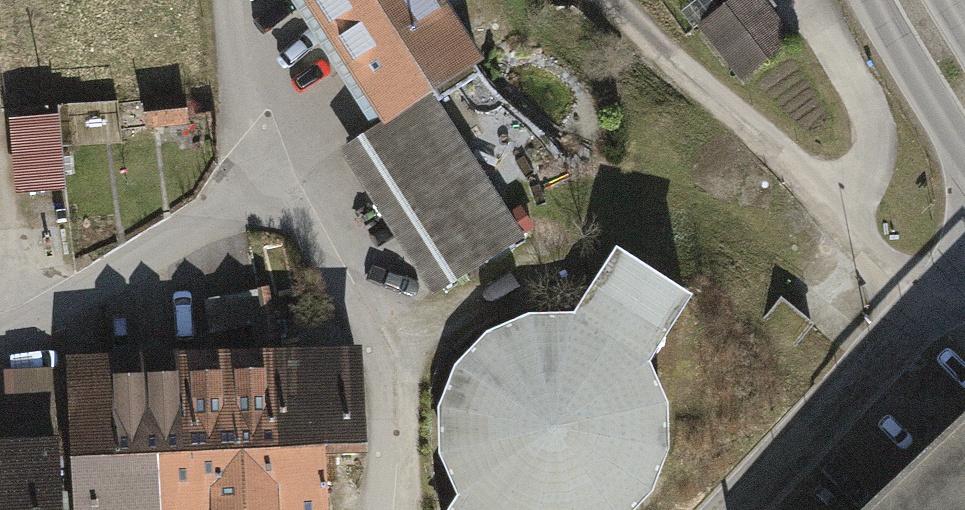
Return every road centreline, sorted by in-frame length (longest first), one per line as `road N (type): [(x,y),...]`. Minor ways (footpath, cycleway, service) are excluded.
road 1 (residential): [(379,509),(384,390),(371,343),(274,187),(237,0)]
road 2 (tertiary): [(964,290),(915,329),(745,509)]

